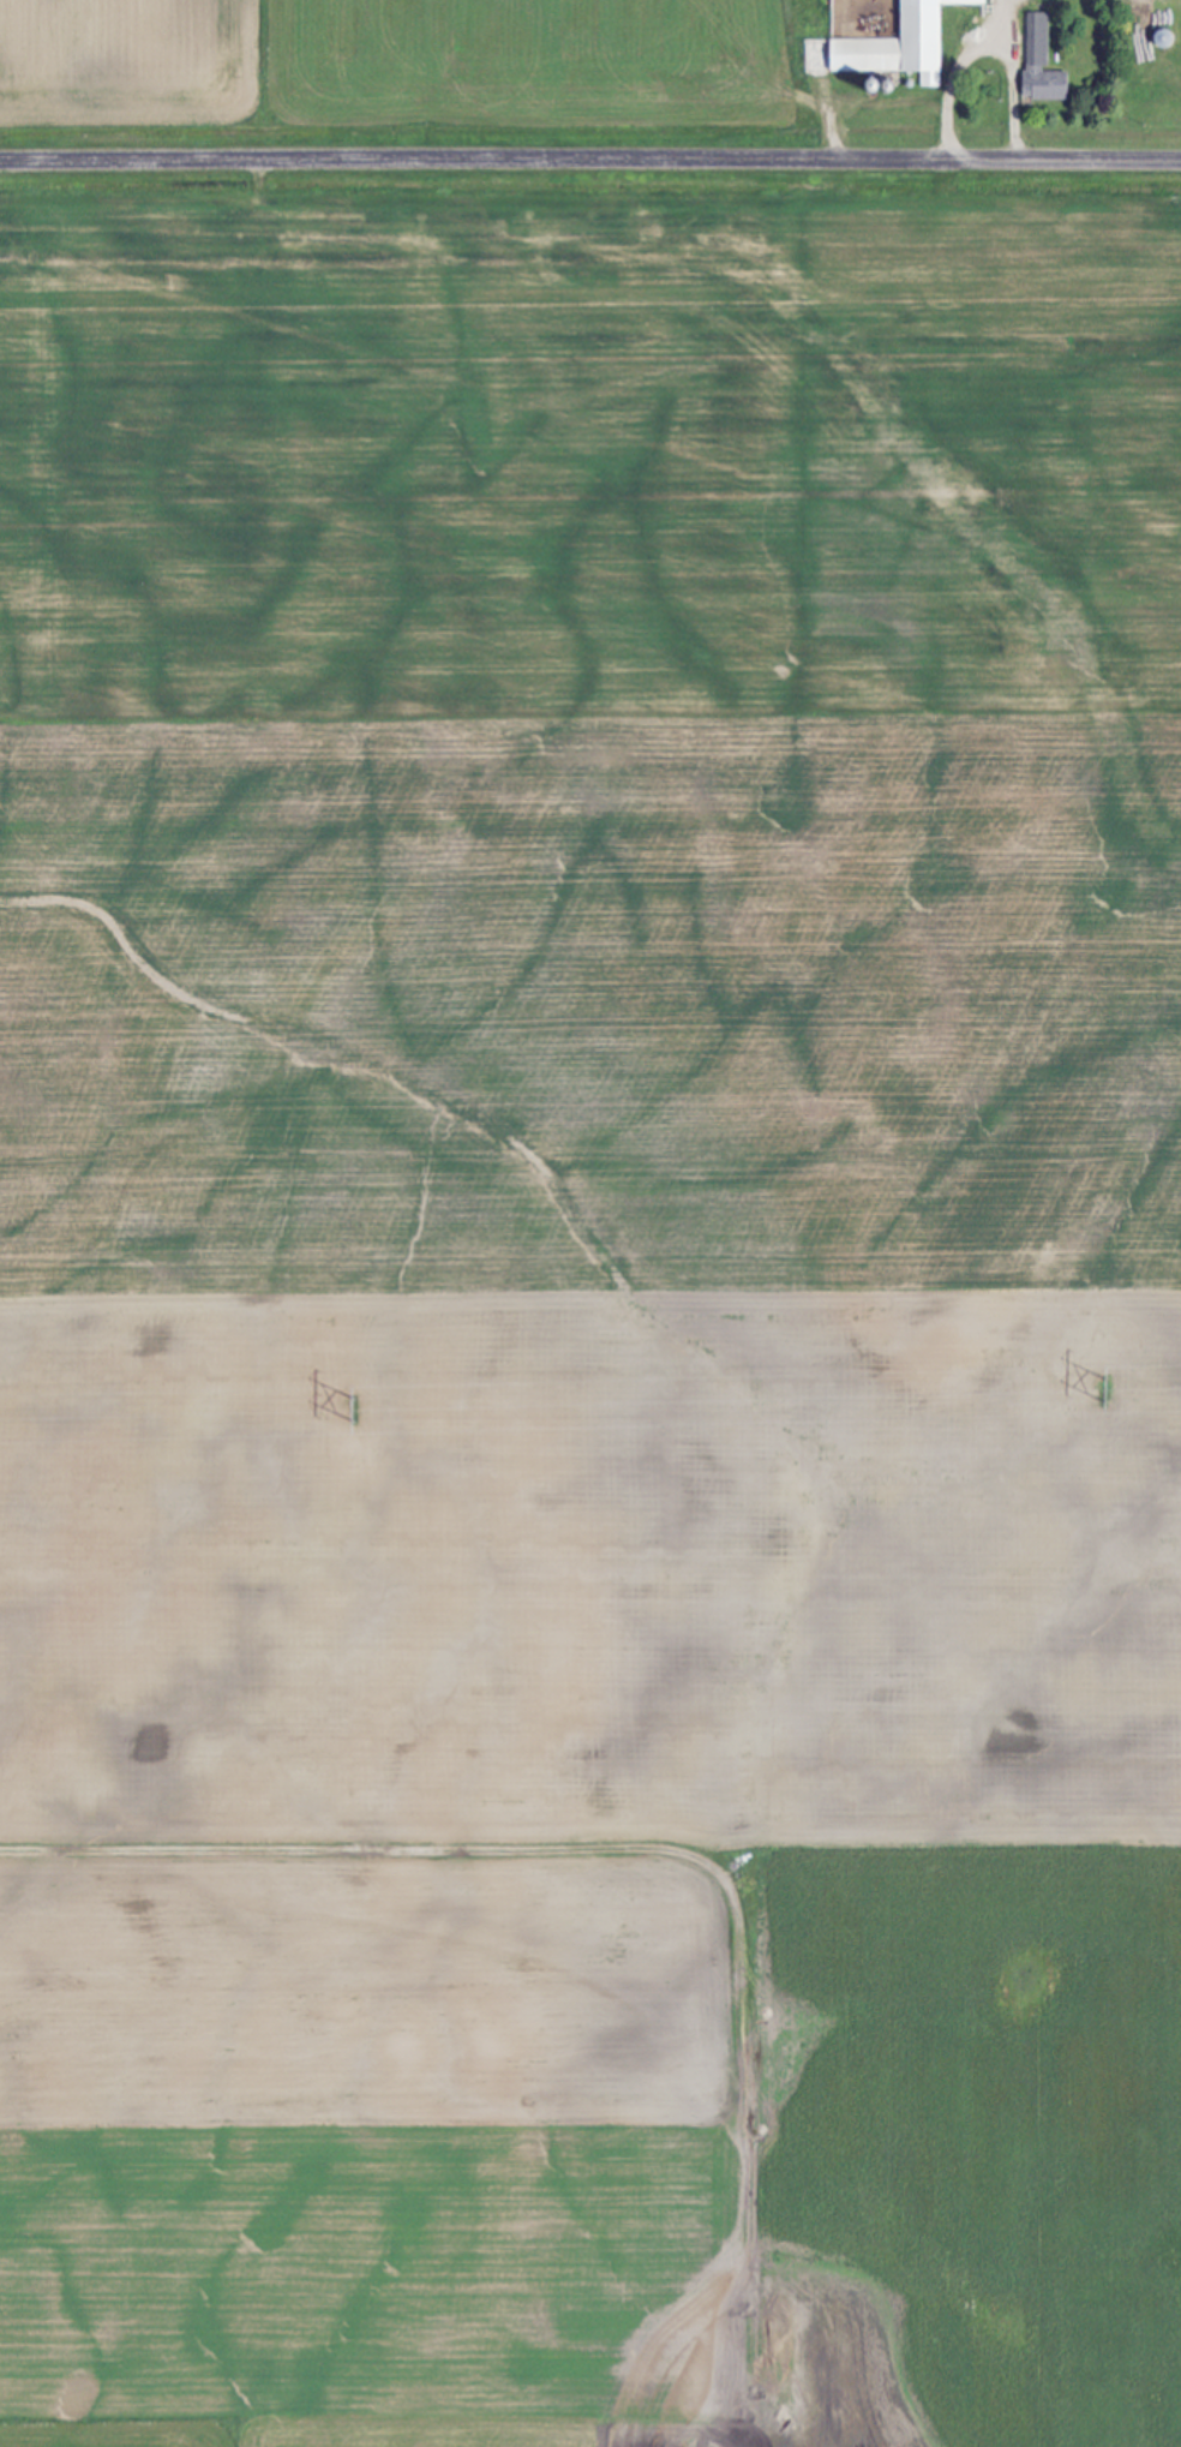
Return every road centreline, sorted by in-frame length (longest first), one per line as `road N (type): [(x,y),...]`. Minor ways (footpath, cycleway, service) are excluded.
road 1 (tertiary): [(1180,158),(0,159)]

